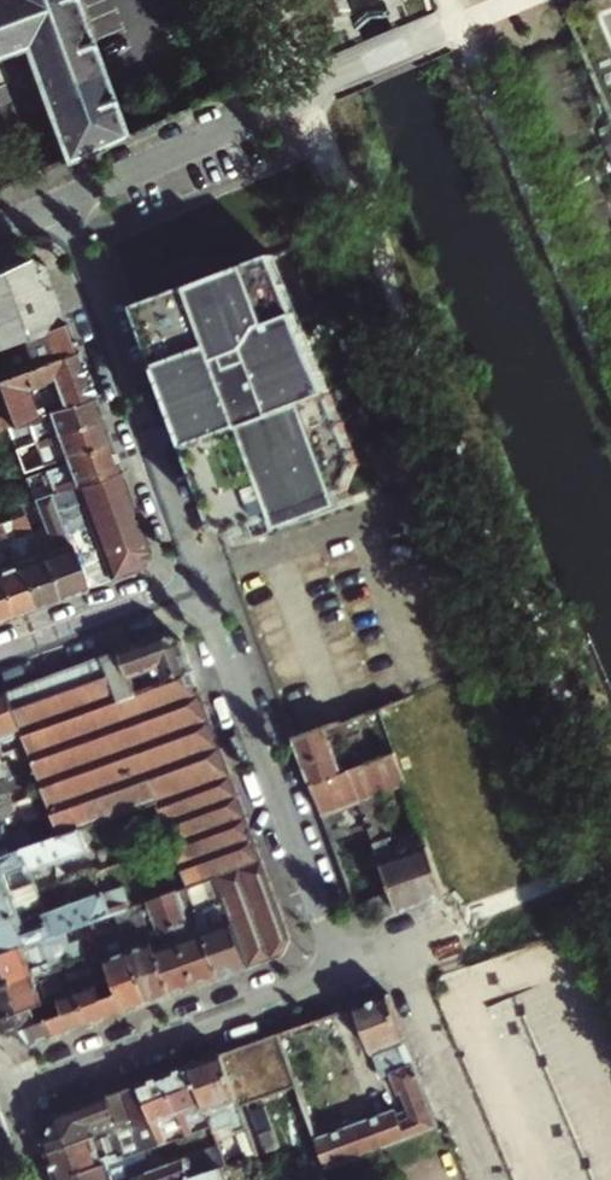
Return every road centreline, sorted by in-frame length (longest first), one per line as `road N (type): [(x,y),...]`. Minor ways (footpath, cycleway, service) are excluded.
road 1 (residential): [(348,968),(204,581)]
road 2 (residential): [(204,581),(65,203)]
road 3 (residential): [(348,968),(0,1098)]
road 4 (residential): [(495,1179),(403,948)]
road 5 (residential): [(0,654),(204,581)]
road 6 (residential): [(230,134),(65,203)]

